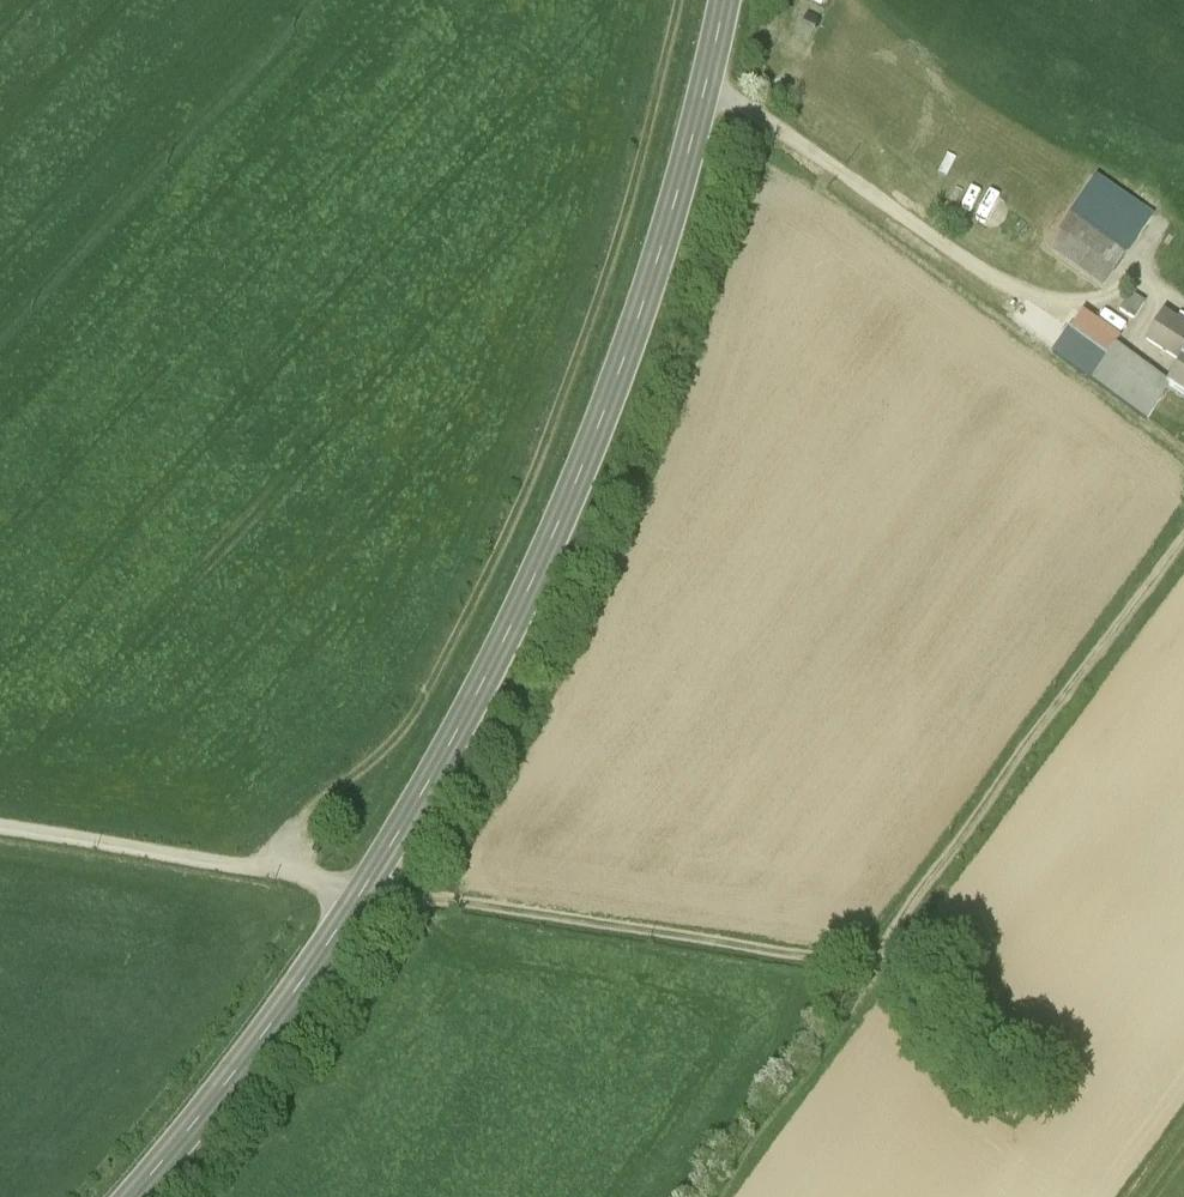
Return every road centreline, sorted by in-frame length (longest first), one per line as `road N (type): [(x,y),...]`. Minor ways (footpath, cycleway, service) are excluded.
road 1 (secondary): [(728,0),(662,272),(508,632),(237,1069),(130,1196)]
road 2 (track): [(677,0),(612,255),(571,376),(458,629),(388,748),(295,818),(268,870)]
road 3 (track): [(0,826),(877,967)]
road 4 (track): [(1183,543),(1023,752),(877,967)]
road 5 (track): [(723,1196),(869,996),(877,967)]

